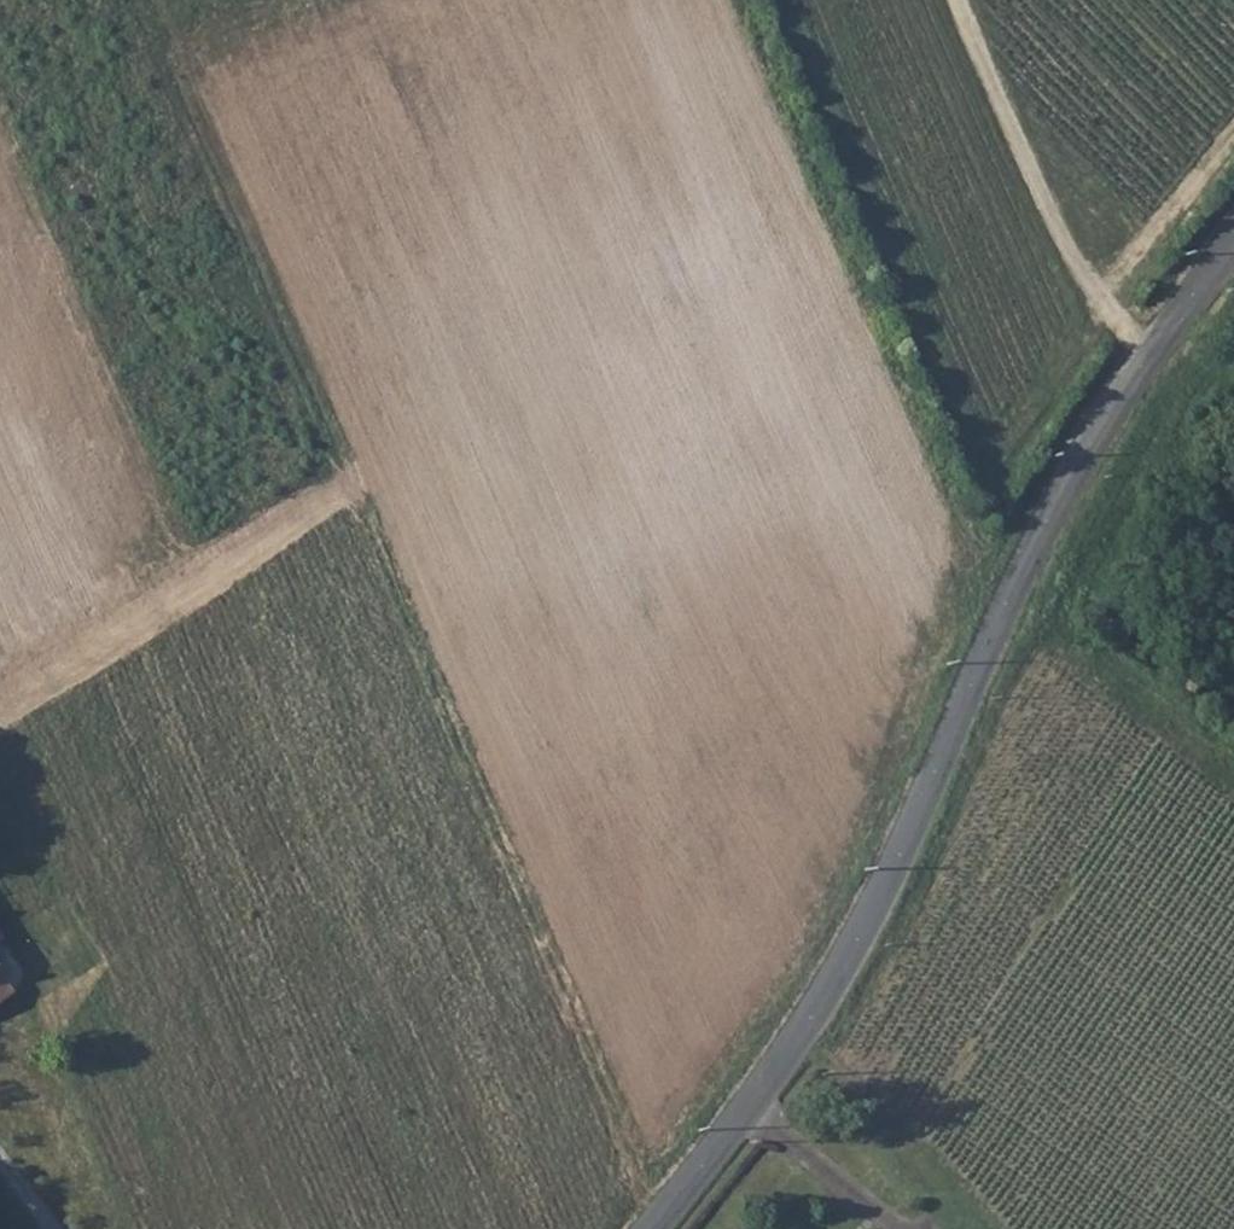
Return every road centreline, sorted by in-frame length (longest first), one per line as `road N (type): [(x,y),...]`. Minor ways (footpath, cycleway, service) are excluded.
road 1 (tertiary): [(654,1228),(732,1133),(826,995),(925,803),(1019,579),(1115,400),(1233,240)]
road 2 (track): [(345,492),(659,1223)]

